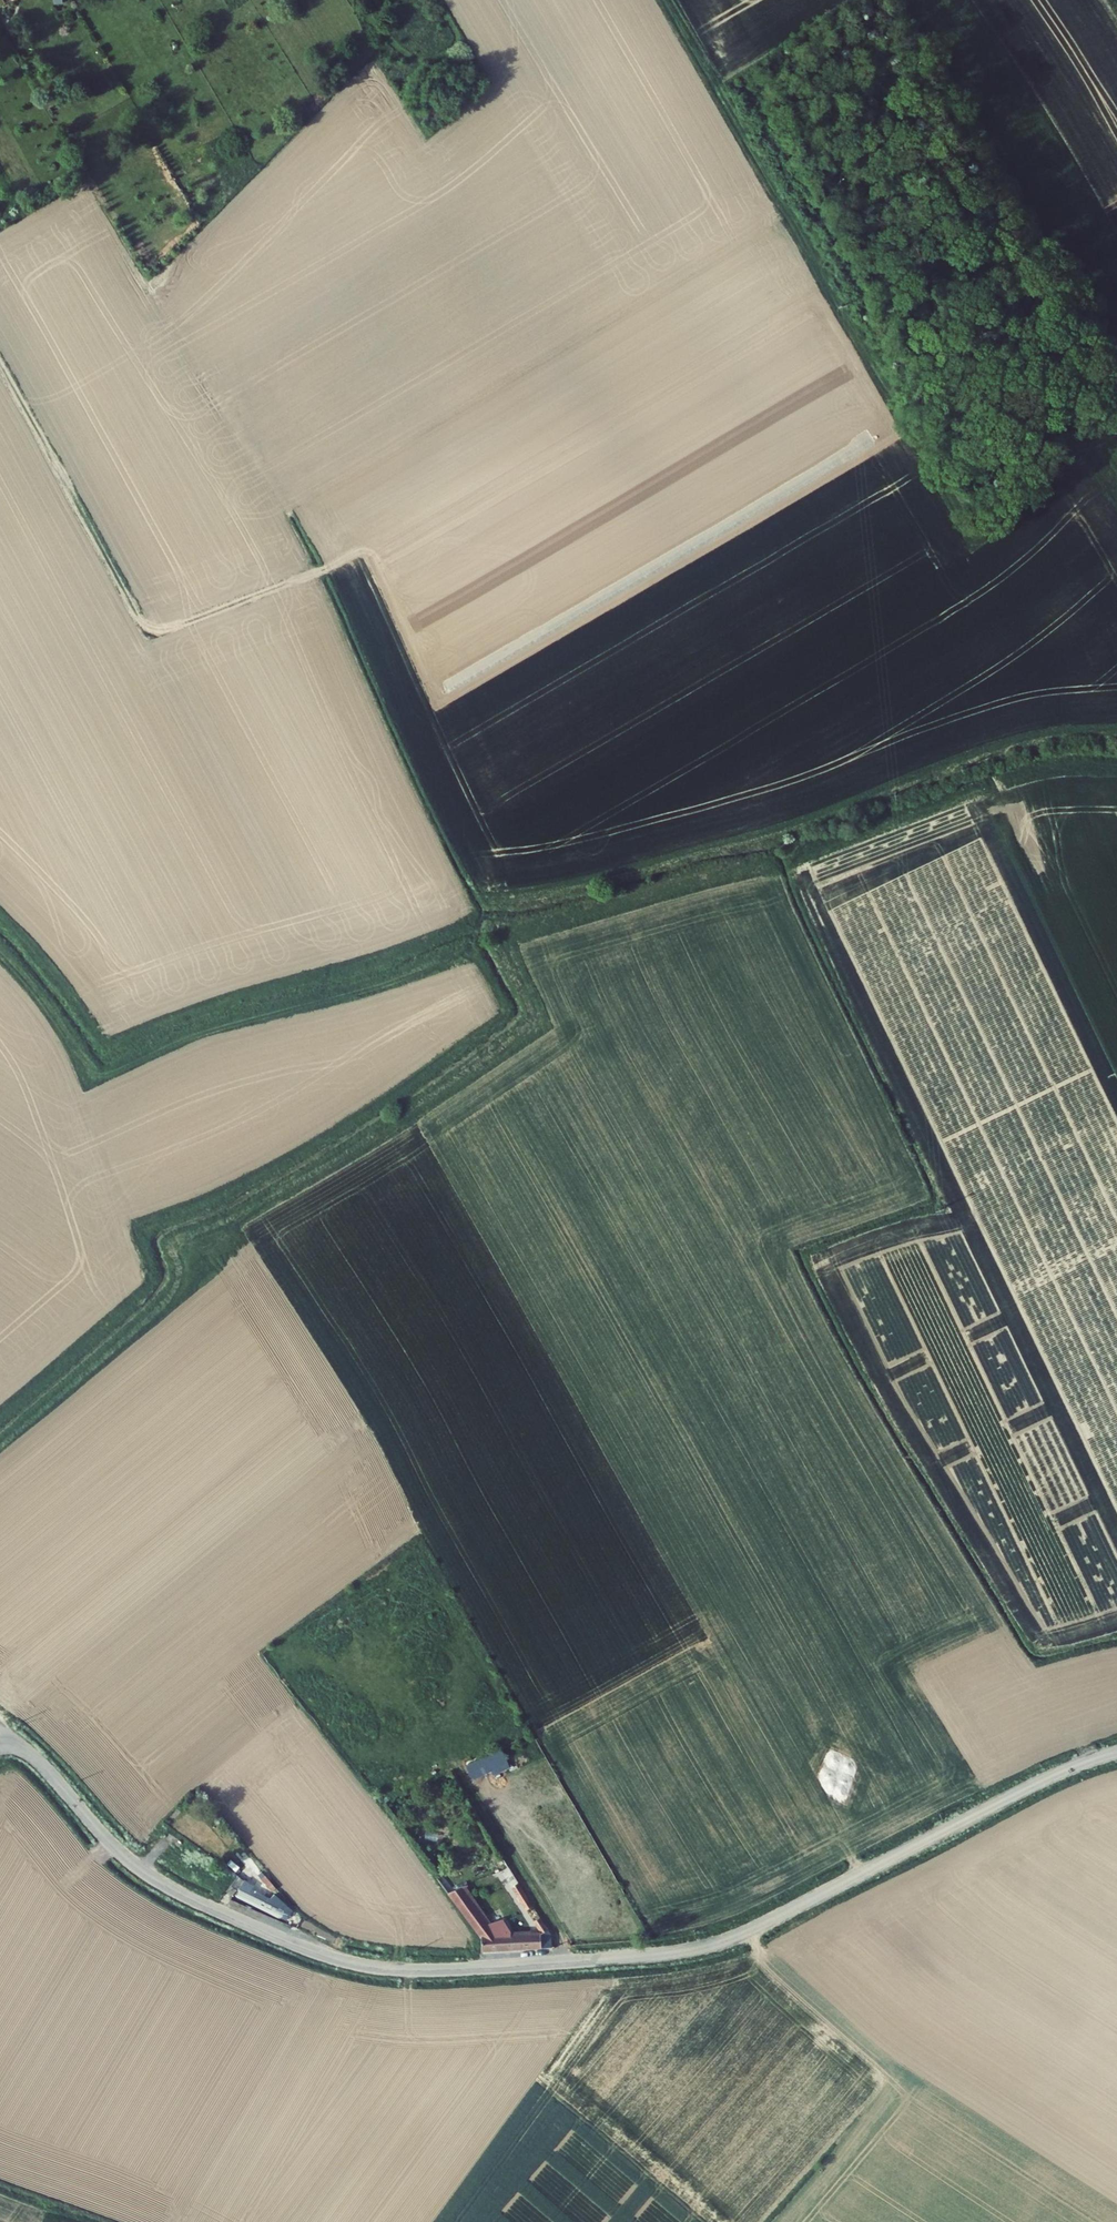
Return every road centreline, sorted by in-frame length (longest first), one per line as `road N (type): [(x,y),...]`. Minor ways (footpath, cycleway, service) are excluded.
road 1 (unclassified): [(1116,1752),(1051,1776),(720,1942),(666,1954),(404,1970),(318,1953),(170,1888),(112,1843),(5,1734)]

